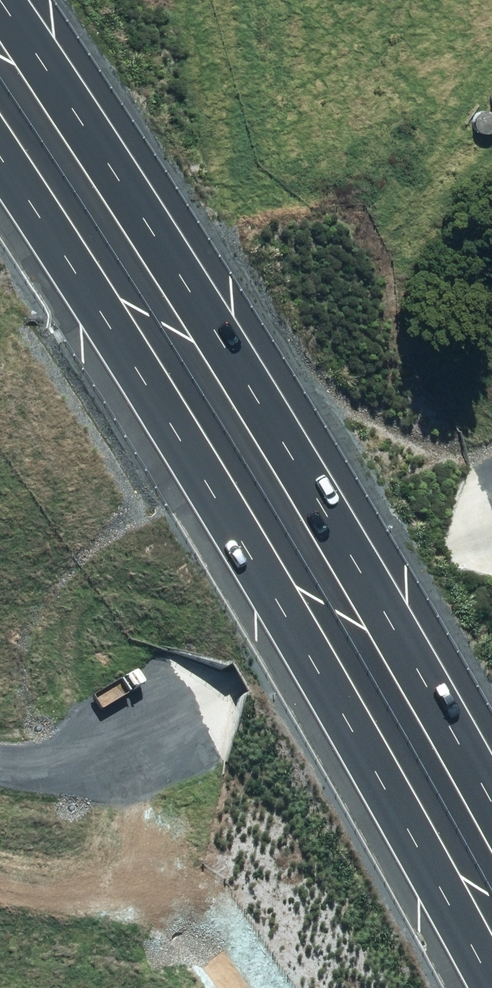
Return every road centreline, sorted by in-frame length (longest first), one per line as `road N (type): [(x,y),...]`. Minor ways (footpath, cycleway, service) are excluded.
road 1 (motorway): [(491,987),(262,580),(0,152)]
road 2 (motorway): [(0,3),(336,526),(491,804)]
road 3 (track): [(0,760),(38,766),(114,759),(491,546)]

